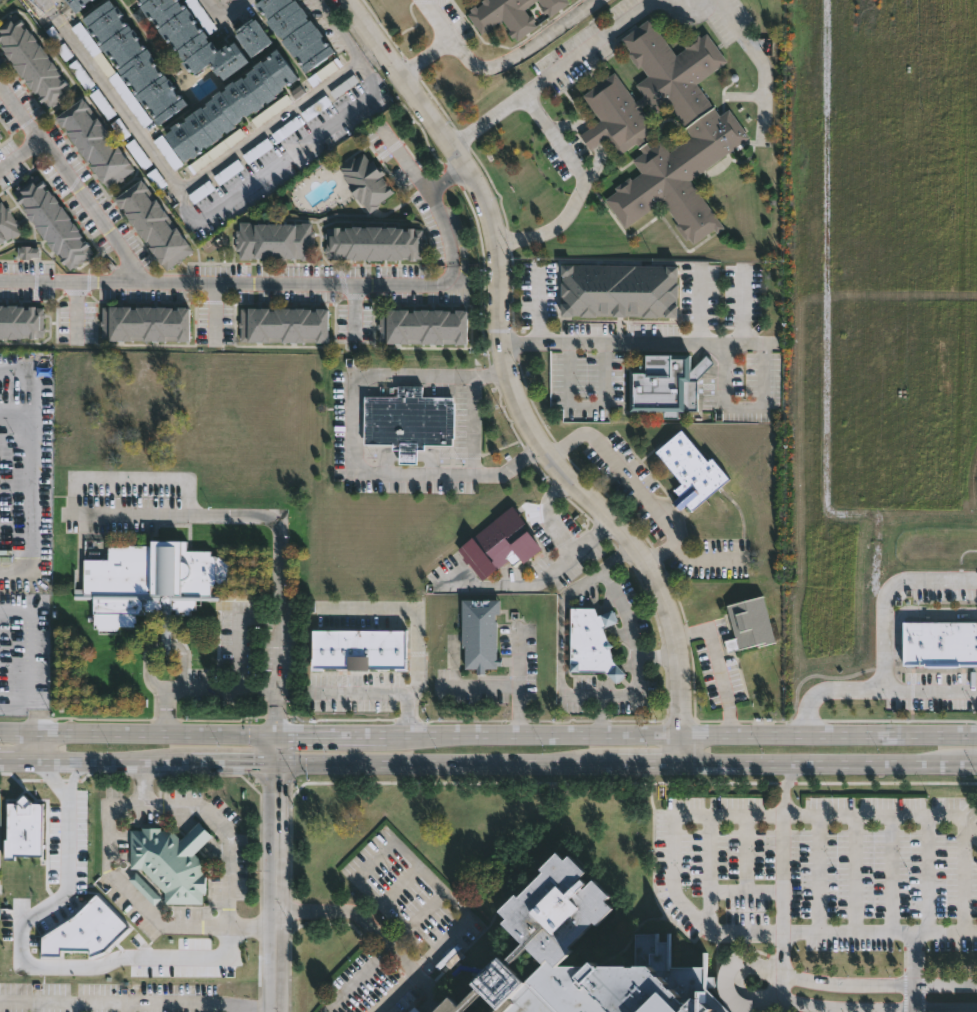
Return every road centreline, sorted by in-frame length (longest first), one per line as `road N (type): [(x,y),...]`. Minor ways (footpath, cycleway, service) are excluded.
road 1 (tertiary): [(342,0),(488,210),(502,348),(525,430),(625,534),(670,610),(679,640),(683,764)]
road 2 (secondary): [(976,736),(388,736)]
road 3 (secondary): [(276,763),(611,764)]
road 4 (secondary): [(683,764),(976,760)]
road 5 (tertiary): [(279,1011),(276,763)]
road 6 (secondary): [(277,734),(40,730)]
road 7 (secondary): [(40,760),(196,762)]

